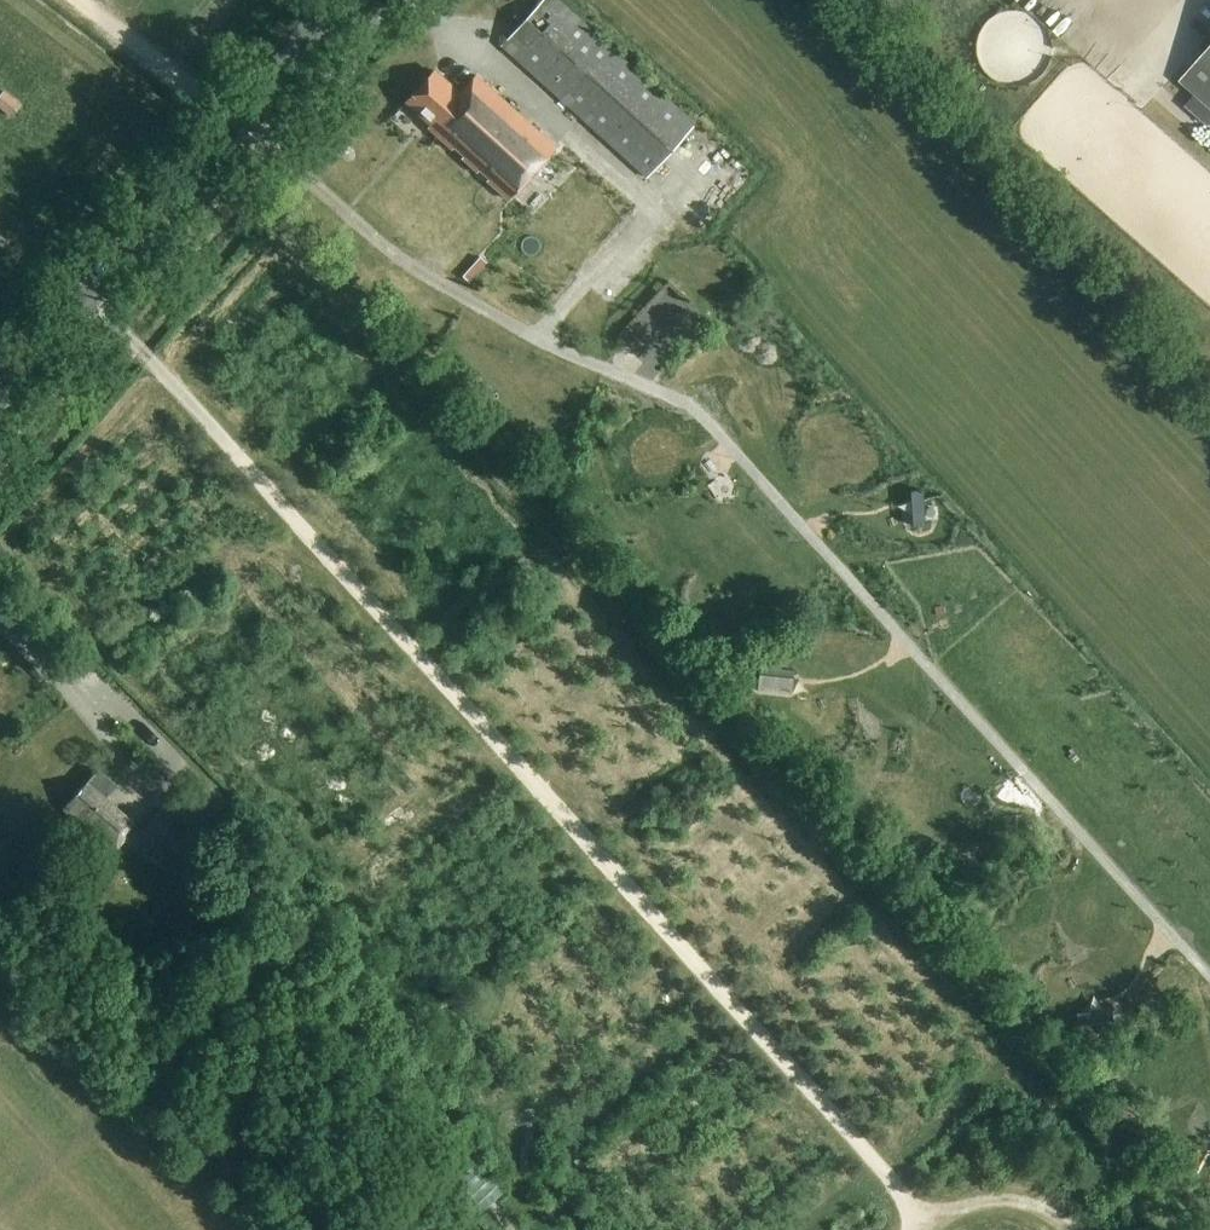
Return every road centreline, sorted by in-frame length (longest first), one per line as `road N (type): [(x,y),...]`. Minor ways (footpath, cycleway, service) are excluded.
road 1 (track): [(135,344),(731,1001)]
road 2 (secondary): [(0,396),(343,0)]
road 3 (track): [(164,1065),(508,751)]
road 4 (track): [(731,1001),(929,1224)]
road 5 (track): [(233,126),(77,0)]
road 6 (track): [(922,1229),(962,1204),(1001,1197),(1042,1206),(1075,1229)]

